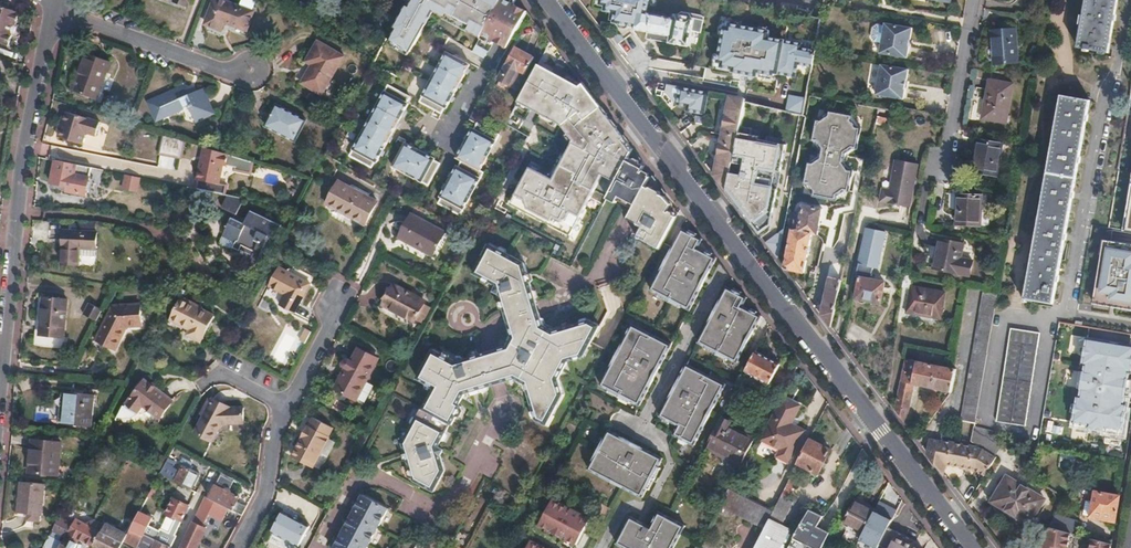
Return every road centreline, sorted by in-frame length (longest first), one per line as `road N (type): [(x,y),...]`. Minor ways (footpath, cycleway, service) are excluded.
road 1 (residential): [(318,547),(353,487),(378,480),(427,505),(459,495),(507,407),(489,340),(493,328),(555,311),(593,272),(660,145)]
road 2 (secondary): [(660,145),(969,547)]
road 3 (residential): [(53,5),(25,150),(0,395)]
road 4 (residential): [(251,70),(238,76),(53,5)]
road 5 (secondary): [(548,0),(660,145)]
road 6 (residential): [(976,0),(942,163)]

